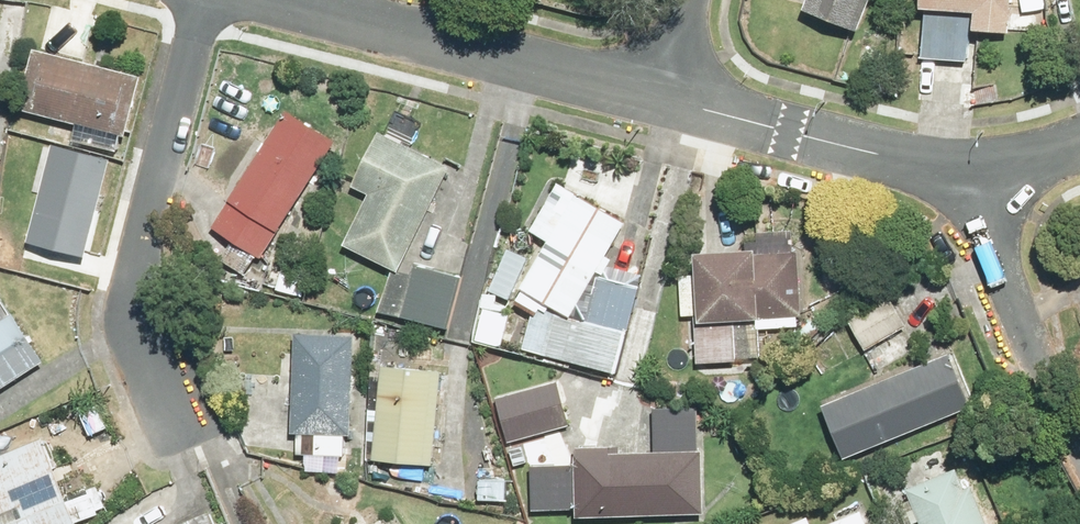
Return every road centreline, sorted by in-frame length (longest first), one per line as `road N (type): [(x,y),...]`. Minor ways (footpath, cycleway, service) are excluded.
road 1 (residential): [(198,0),(131,297),(133,330),(174,425)]
road 2 (residential): [(682,100),(282,0)]
road 3 (residential): [(974,168),(682,100)]
road 4 (residential): [(1079,400),(974,168)]

